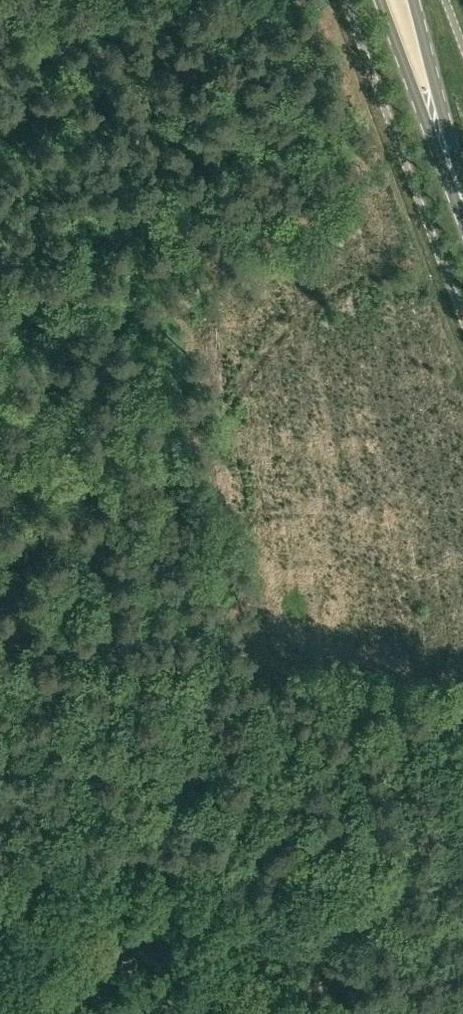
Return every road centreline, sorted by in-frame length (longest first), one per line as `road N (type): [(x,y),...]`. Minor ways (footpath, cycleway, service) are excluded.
road 1 (secondary): [(381,0),(462,203)]
road 2 (secondary): [(462,184),(414,0)]

